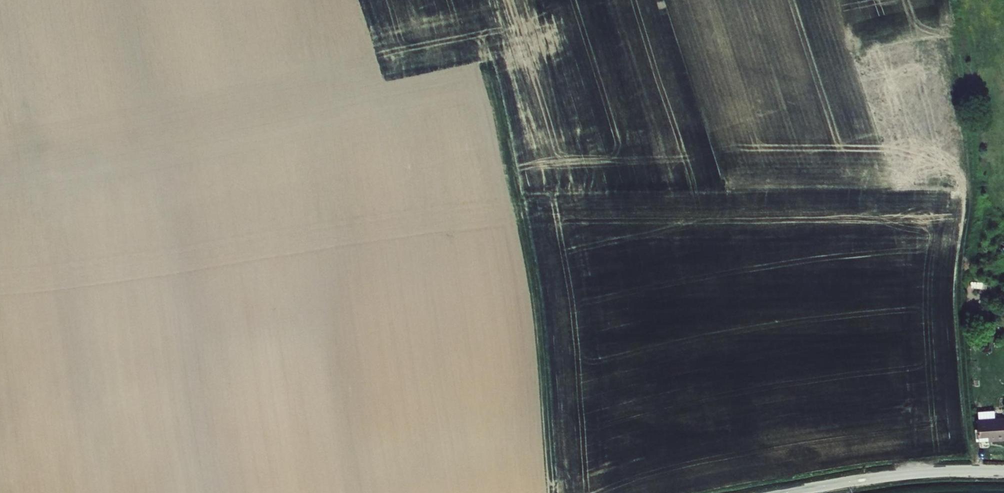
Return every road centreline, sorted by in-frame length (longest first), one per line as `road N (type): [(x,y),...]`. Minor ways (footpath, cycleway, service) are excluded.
road 1 (tertiary): [(784,492),(904,474),(1003,471)]

